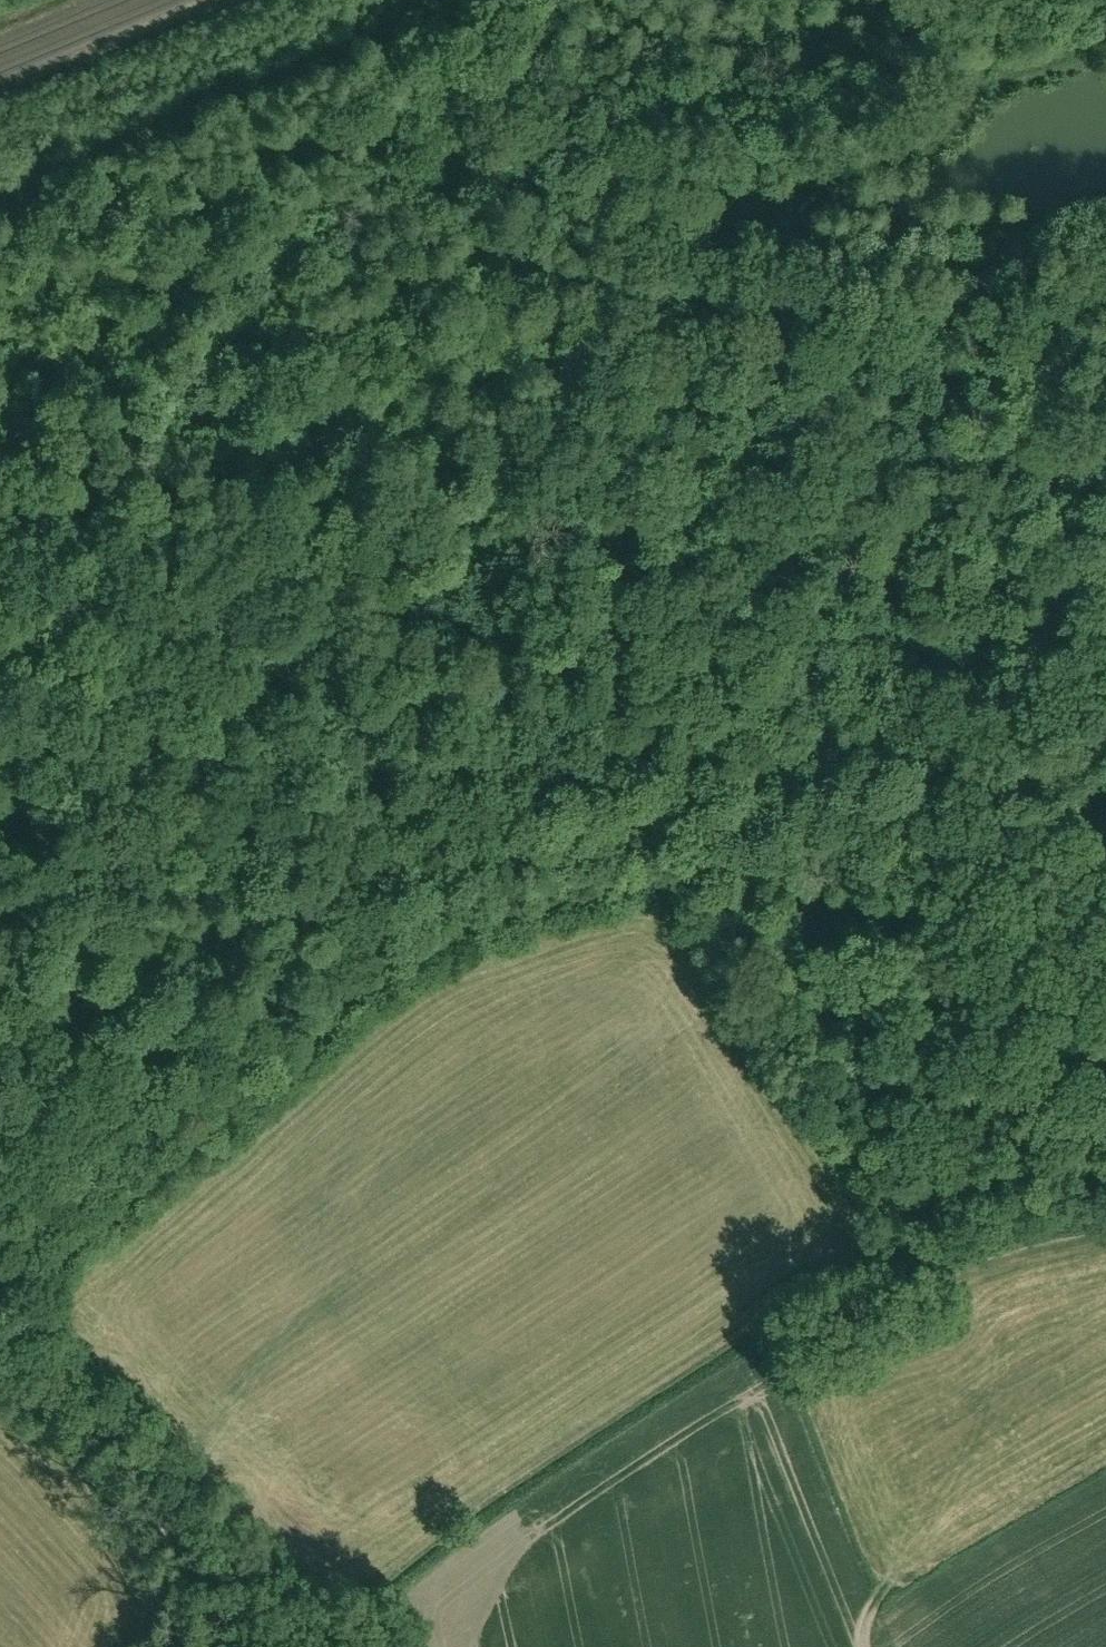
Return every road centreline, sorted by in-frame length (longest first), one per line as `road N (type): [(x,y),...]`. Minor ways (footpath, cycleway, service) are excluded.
road 1 (track): [(172,1646),(184,1608),(161,1545),(0,1350)]
road 2 (track): [(893,1646),(887,1557),(829,1393)]

